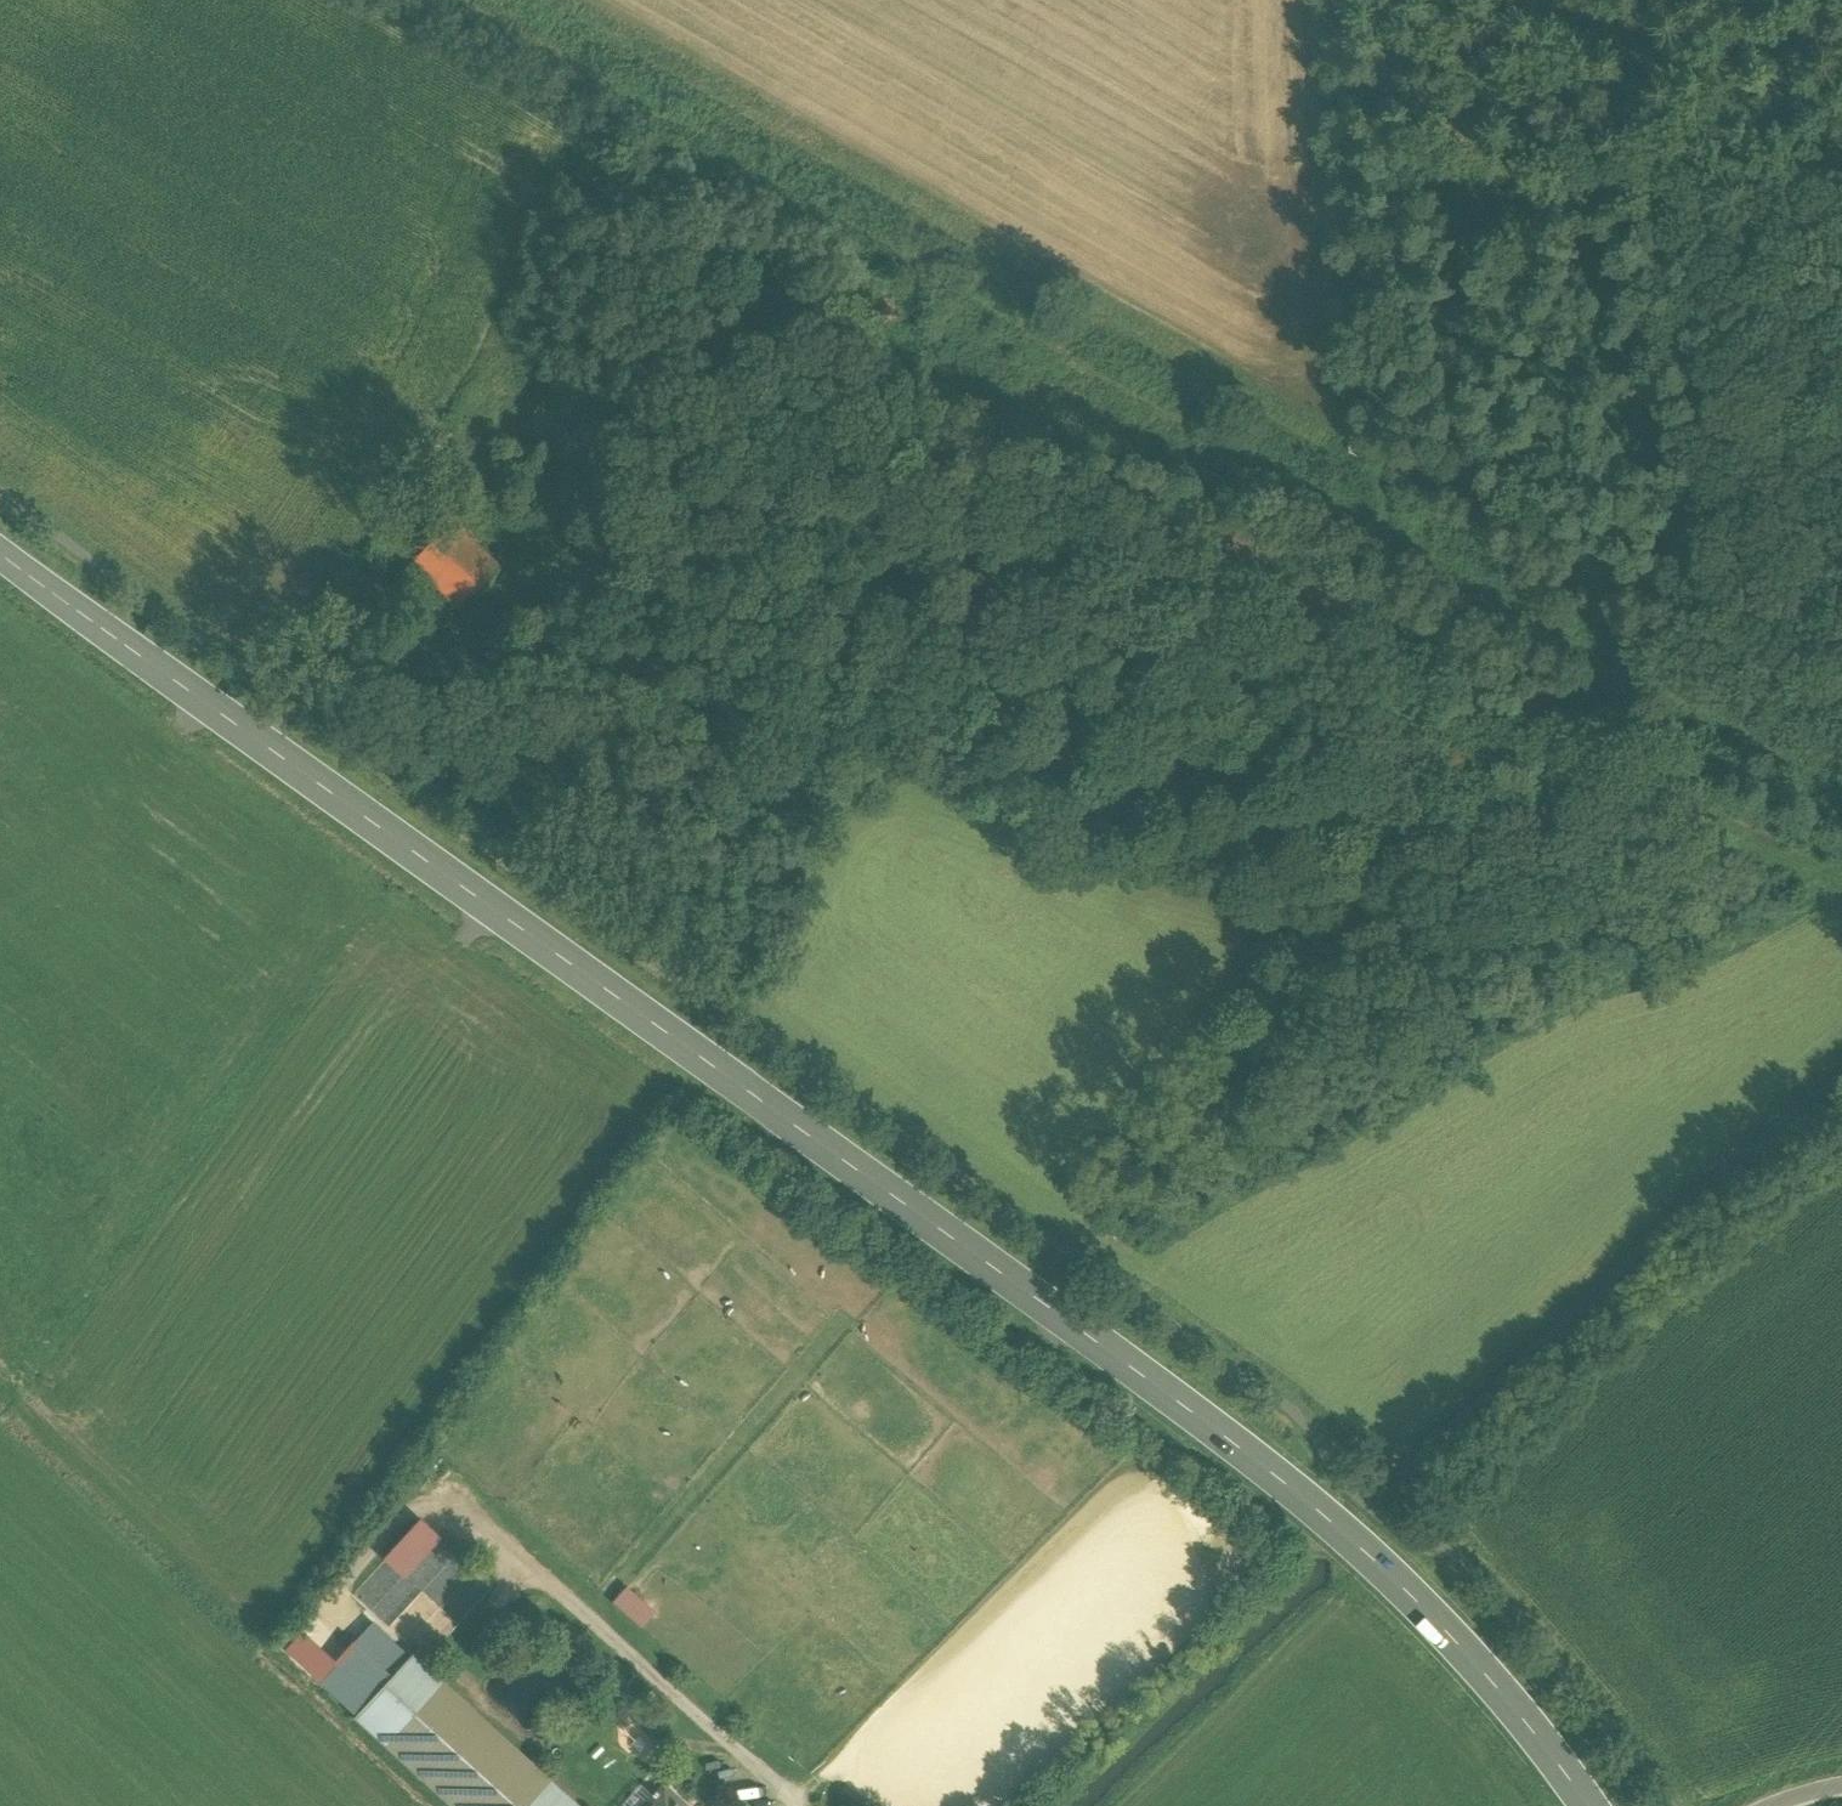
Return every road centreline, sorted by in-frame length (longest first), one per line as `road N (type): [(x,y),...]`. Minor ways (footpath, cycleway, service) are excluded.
road 1 (secondary): [(0,555),(1061,1316),(1320,1512),(1508,1699),(1588,1805)]

